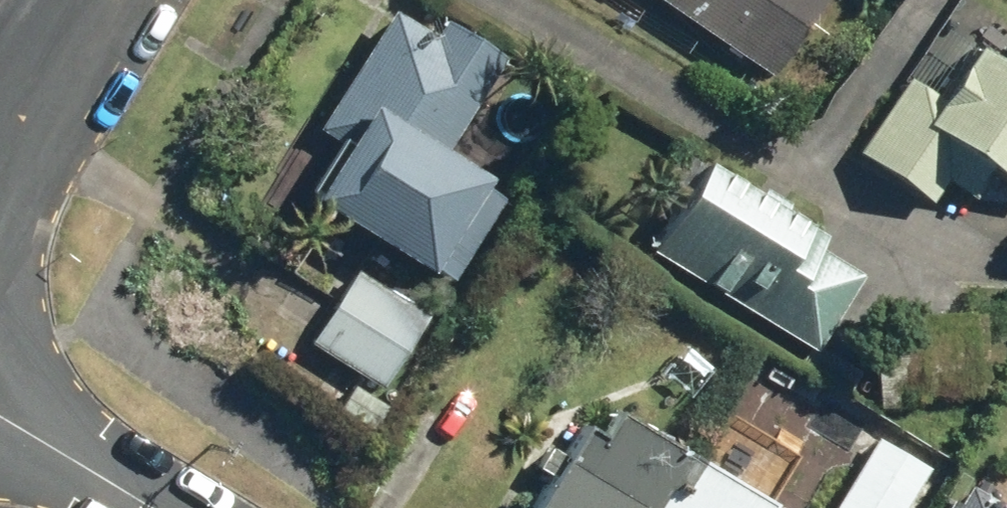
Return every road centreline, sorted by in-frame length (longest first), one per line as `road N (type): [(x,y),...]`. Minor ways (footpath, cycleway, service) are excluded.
road 1 (residential): [(160,507),(0,412)]
road 2 (residential): [(100,0),(0,155)]

